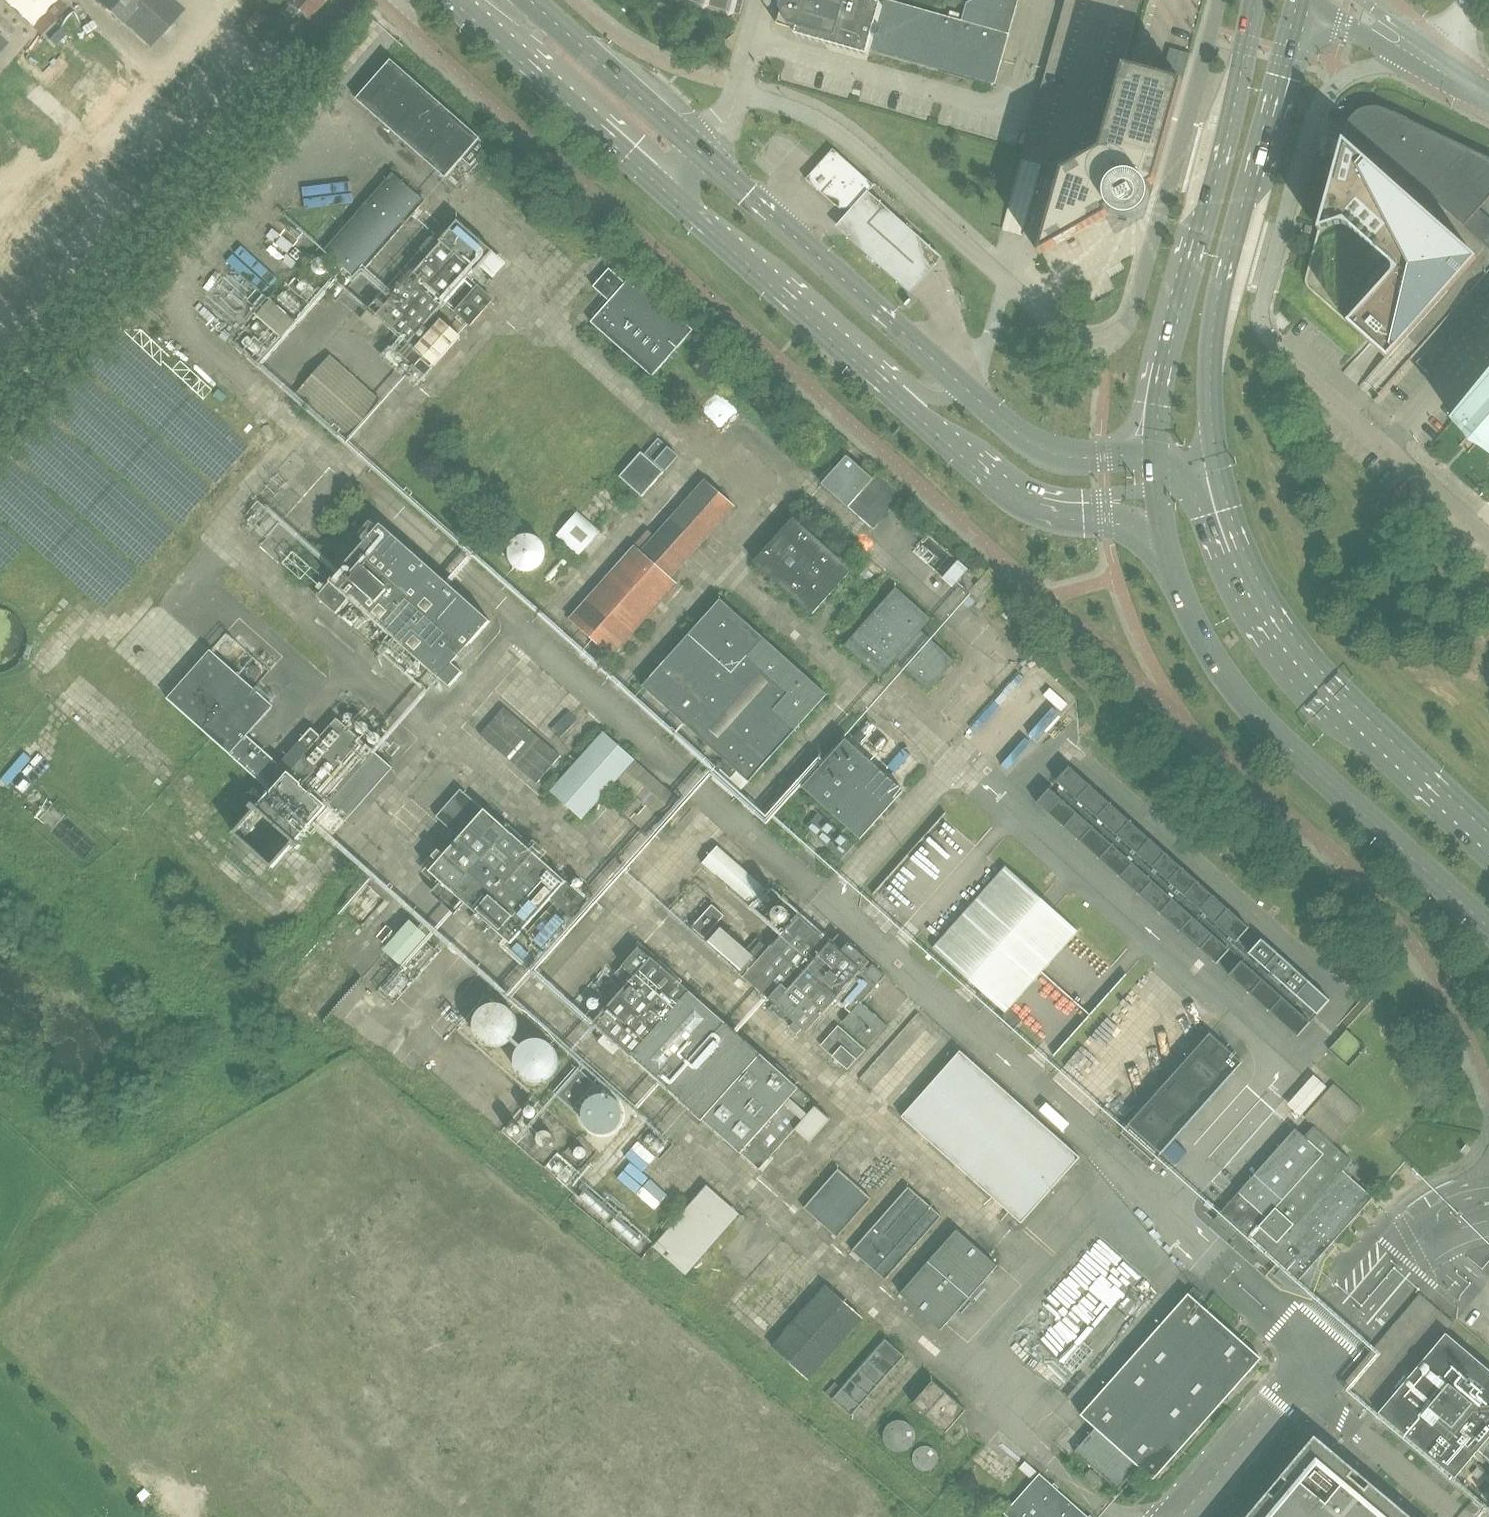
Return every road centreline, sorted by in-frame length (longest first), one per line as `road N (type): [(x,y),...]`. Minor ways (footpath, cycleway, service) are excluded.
road 1 (unclassified): [(1488,545),(1262,325),(1316,109),(1344,75),(1402,59)]
road 2 (primary): [(1158,502),(1184,600),(1230,683),(1488,936)]
road 3 (unclassified): [(1218,0),(1130,323),(1104,342),(1076,341),(1004,279)]
road 4 (primary): [(1218,474),(1207,398),(1212,316),(1298,0)]
road 5 (primary): [(1257,0),(1163,366),(1155,456)]
road 6 (primary): [(1488,833),(1292,636),(1243,553),(1218,474)]
road 7 (unclassified): [(1004,279),(854,143),(787,103),(739,86),(704,155)]
road 8 (tertiary): [(970,392),(704,155)]
road 9 (tertiary): [(674,193),(900,394)]
road 10 (tertiary): [(900,394),(1029,500),(1082,507),(1158,502)]
road 11 (tertiary): [(451,0),(674,193)]
road 12 (tertiary): [(704,155),(530,0)]
road 13 (tertiary): [(1155,456),(1049,453),(970,392)]

